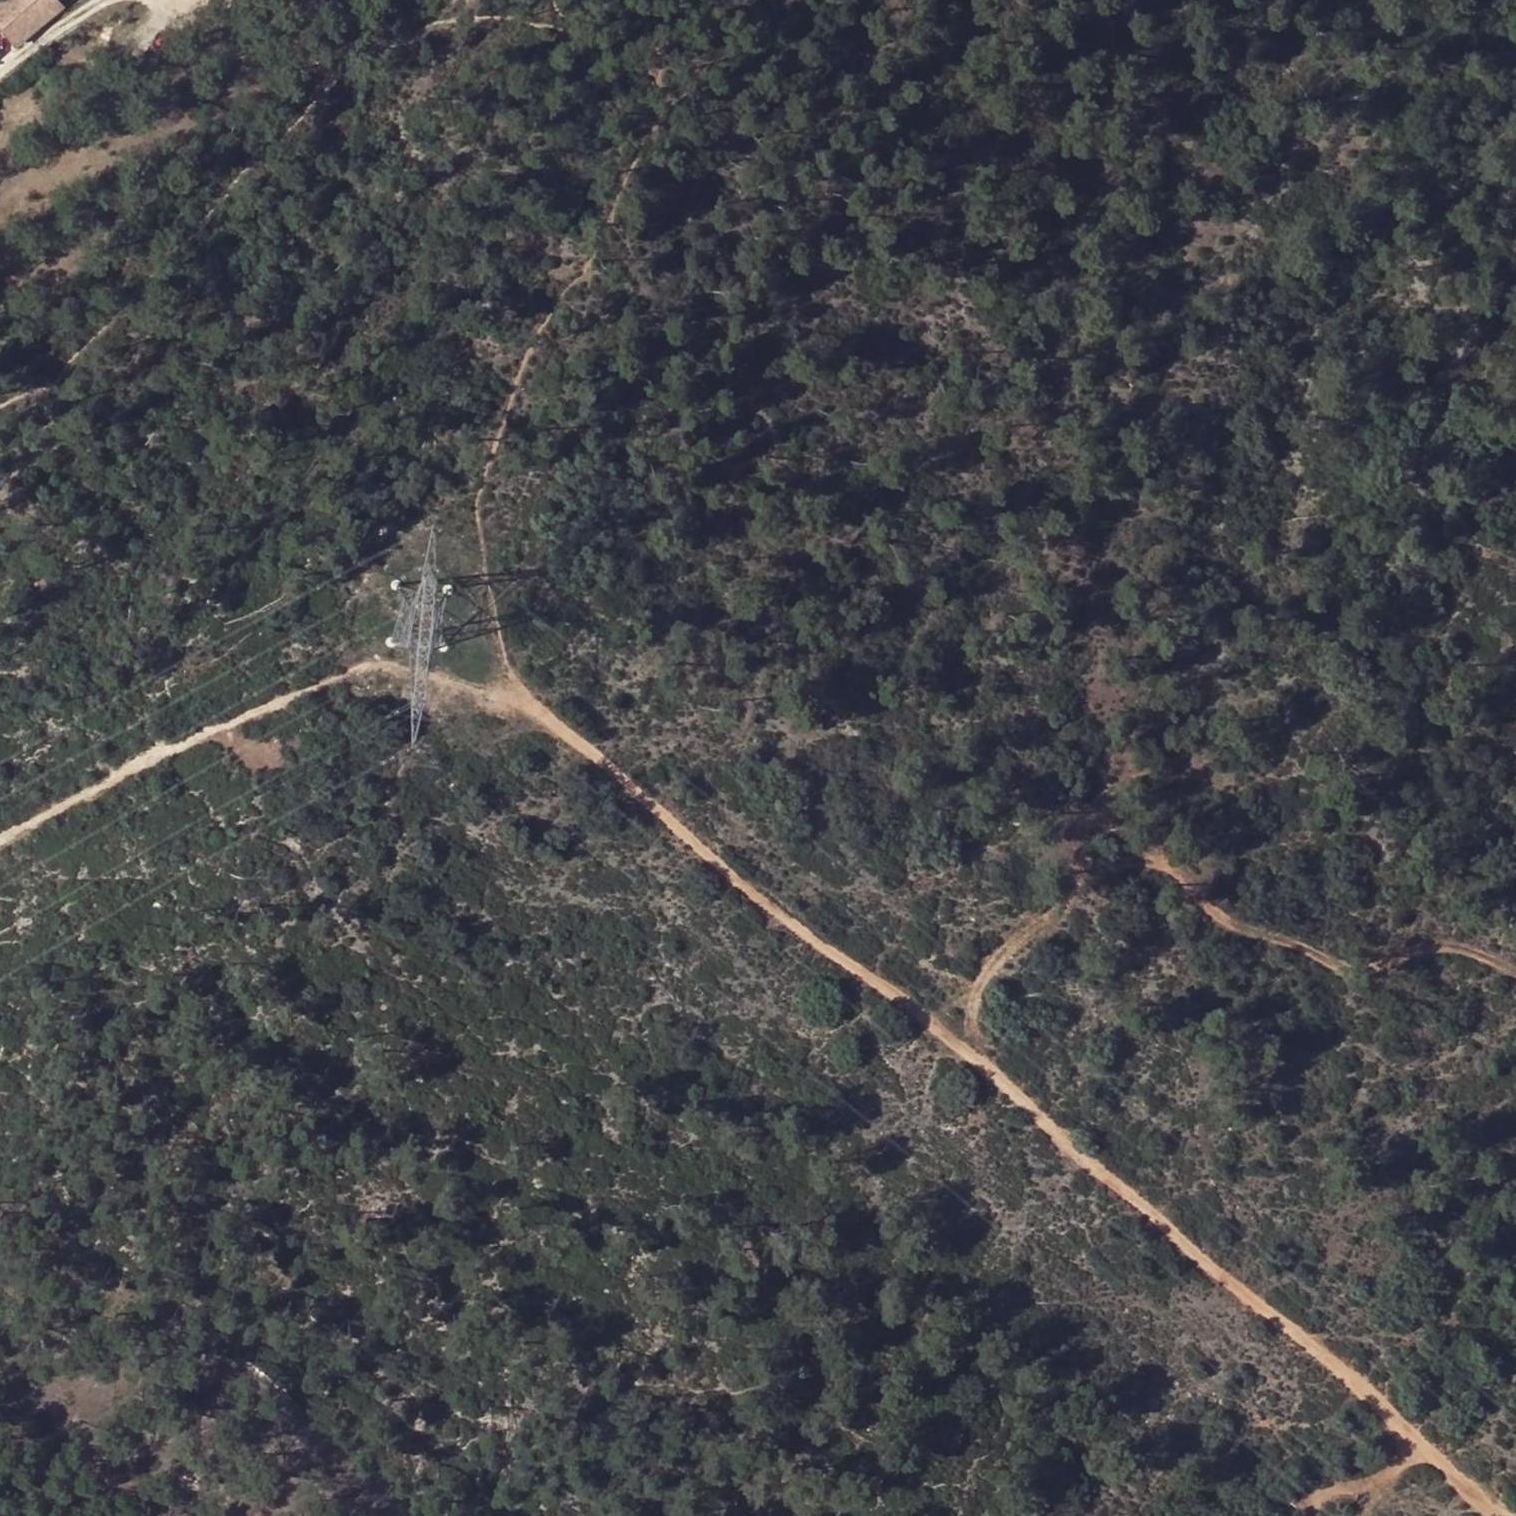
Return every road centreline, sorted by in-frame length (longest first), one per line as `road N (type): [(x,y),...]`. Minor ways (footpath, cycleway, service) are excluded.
road 1 (track): [(0,847),(352,669),(384,661),(459,691),(541,707),(984,1071),(1502,1515)]
road 2 (track): [(929,1025),(1062,925),(1145,891),(1256,915),(1346,964),(1419,954),(1515,979)]
road 3 (residential): [(108,0),(0,68)]

